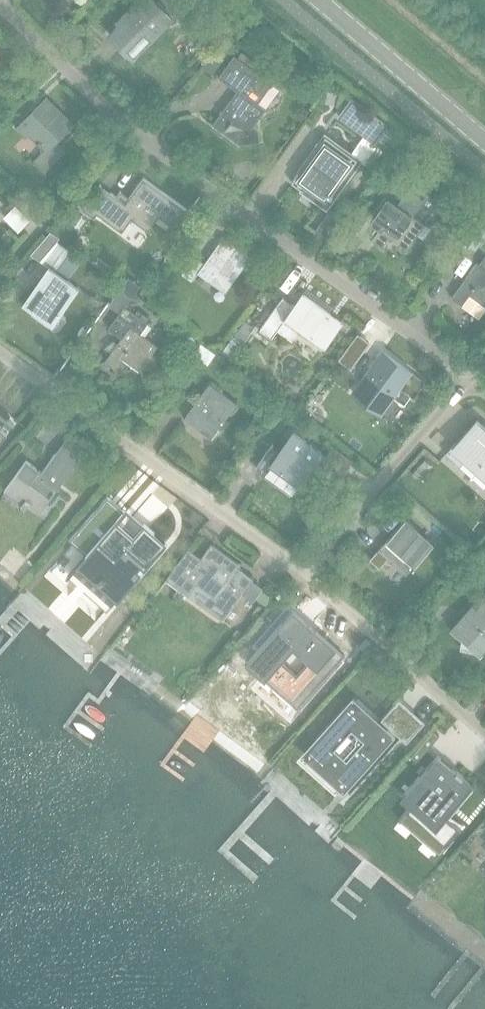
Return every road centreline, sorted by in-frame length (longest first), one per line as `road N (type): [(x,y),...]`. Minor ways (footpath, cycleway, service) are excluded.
road 1 (residential): [(469,379),(127,125),(0,1)]
road 2 (residential): [(304,571),(0,353)]
road 3 (residential): [(304,571),(469,379)]
road 4 (residential): [(484,734),(304,571)]
road 5 (tertiary): [(484,144),(316,0)]

